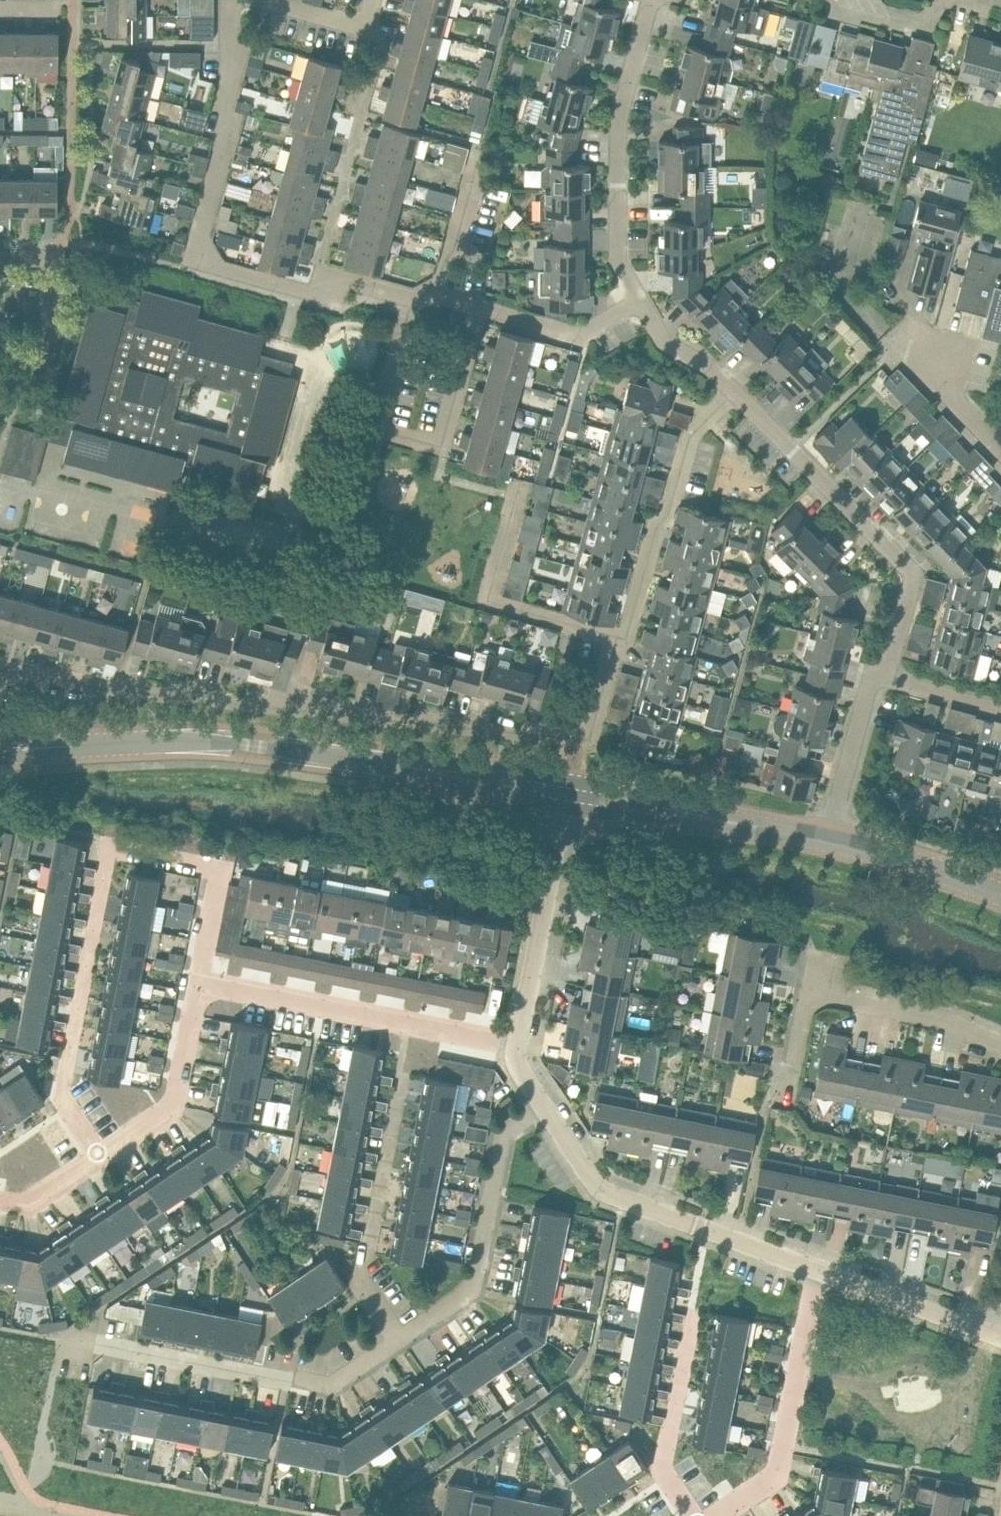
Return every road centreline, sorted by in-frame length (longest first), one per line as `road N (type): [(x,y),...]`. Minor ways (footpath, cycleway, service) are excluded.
road 1 (residential): [(0,666),(156,695),(590,735),(617,637)]
road 2 (tertiary): [(567,792),(254,746),(182,740),(0,748)]
road 3 (residential): [(197,981),(219,868),(109,846),(60,1099),(96,1156)]
road 4 (residential): [(413,297),(350,282),(305,291),(221,269),(205,256),(201,235),(230,80),(229,0)]
road 5 (residential): [(887,677),(915,574),(735,392)]
road 6 (residential): [(60,1338),(330,1386),(397,1341)]
road 7 (residential): [(481,308),(441,448),(377,429),(413,297)]
road 8 (residential): [(818,1270),(601,1189),(543,1104)]
road 9 (residential): [(517,1042),(197,981)]
road 10 (residential): [(640,299),(619,260),(618,117),(654,0)]
road 11 (residential): [(397,1341),(474,1288),(504,1131),(543,1104)]
road 12 (residential): [(710,1515),(761,1483),(782,1456),(818,1270)]
road 13 (residential): [(617,637),(629,630),(691,435),(735,392)]
road 14 (tertiary): [(828,841),(567,792)]
road 15 (residential): [(517,1042),(567,792)]
road 16 (residential): [(617,637),(494,602),(490,588),(517,497)]
road 17 (residential): [(0,361),(57,372),(76,290),(51,261),(0,258)]
road 18 (residential): [(197,981),(172,1105),(96,1156)]
road 19 (residential): [(1000,1043),(940,1018),(807,993)]
road 20 (residential): [(989,1333),(818,1270)]
road 21 (residential): [(828,841),(868,687),(887,677)]
road 22 (tertiary): [(1000,894),(828,841)]
road 23 (residential): [(640,299),(577,336),(481,308)]
road 24 (residential): [(901,343),(1000,447)]
road 25 (residential): [(476,167),(434,298)]
road 26 (residential): [(735,392),(711,366),(666,343),(640,299)]
road 27 (residential): [(257,0),(351,25),(364,23),(373,0)]
road 28 (residential): [(807,993),(792,1063),(765,1106)]

